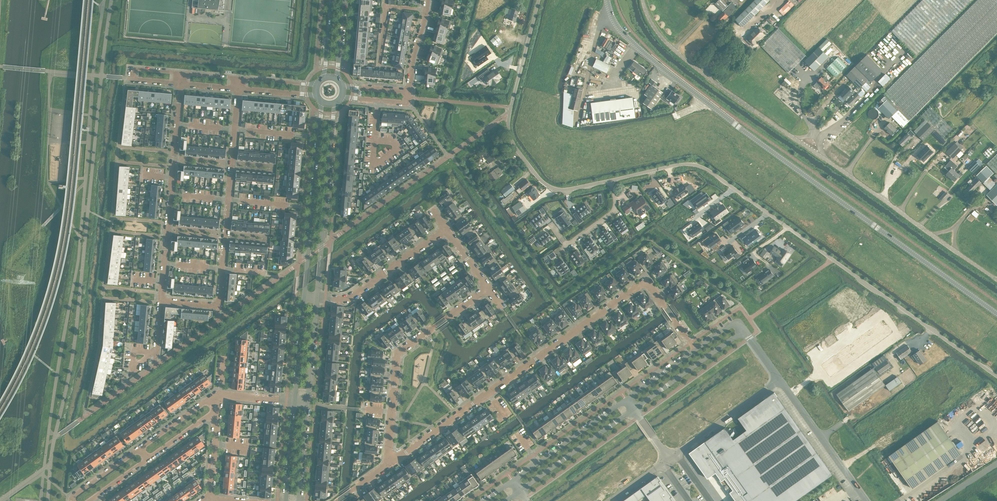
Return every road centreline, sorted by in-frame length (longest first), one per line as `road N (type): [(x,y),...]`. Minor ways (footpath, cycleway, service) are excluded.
road 1 (tertiary): [(996,313),(660,66),(619,28),(608,0)]
road 2 (unclassified): [(996,280),(689,62),(656,30),(643,0)]
road 3 (unclassified): [(996,376),(704,168),(680,164),(610,180)]
road 4 (residential): [(392,461),(640,286),(650,285),(696,350)]
road 5 (unclassified): [(610,180),(552,188),(511,138),(509,112),(539,0)]
road 6 (residential): [(392,461),(397,354),(487,291)]
road 7 (tertiary): [(317,297),(334,102)]
road 8 (tertiary): [(322,101),(305,295)]
road 9 (residential): [(446,228),(352,297),(317,297)]
road 10 (unclassified): [(867,500),(780,380)]
road 11 (unclassified): [(520,491),(634,410)]
road 12 (unclassified): [(626,399),(513,481)]
road 13 (unclassified): [(634,410),(744,330)]
road 14 (unclassified): [(669,458),(780,380)]

